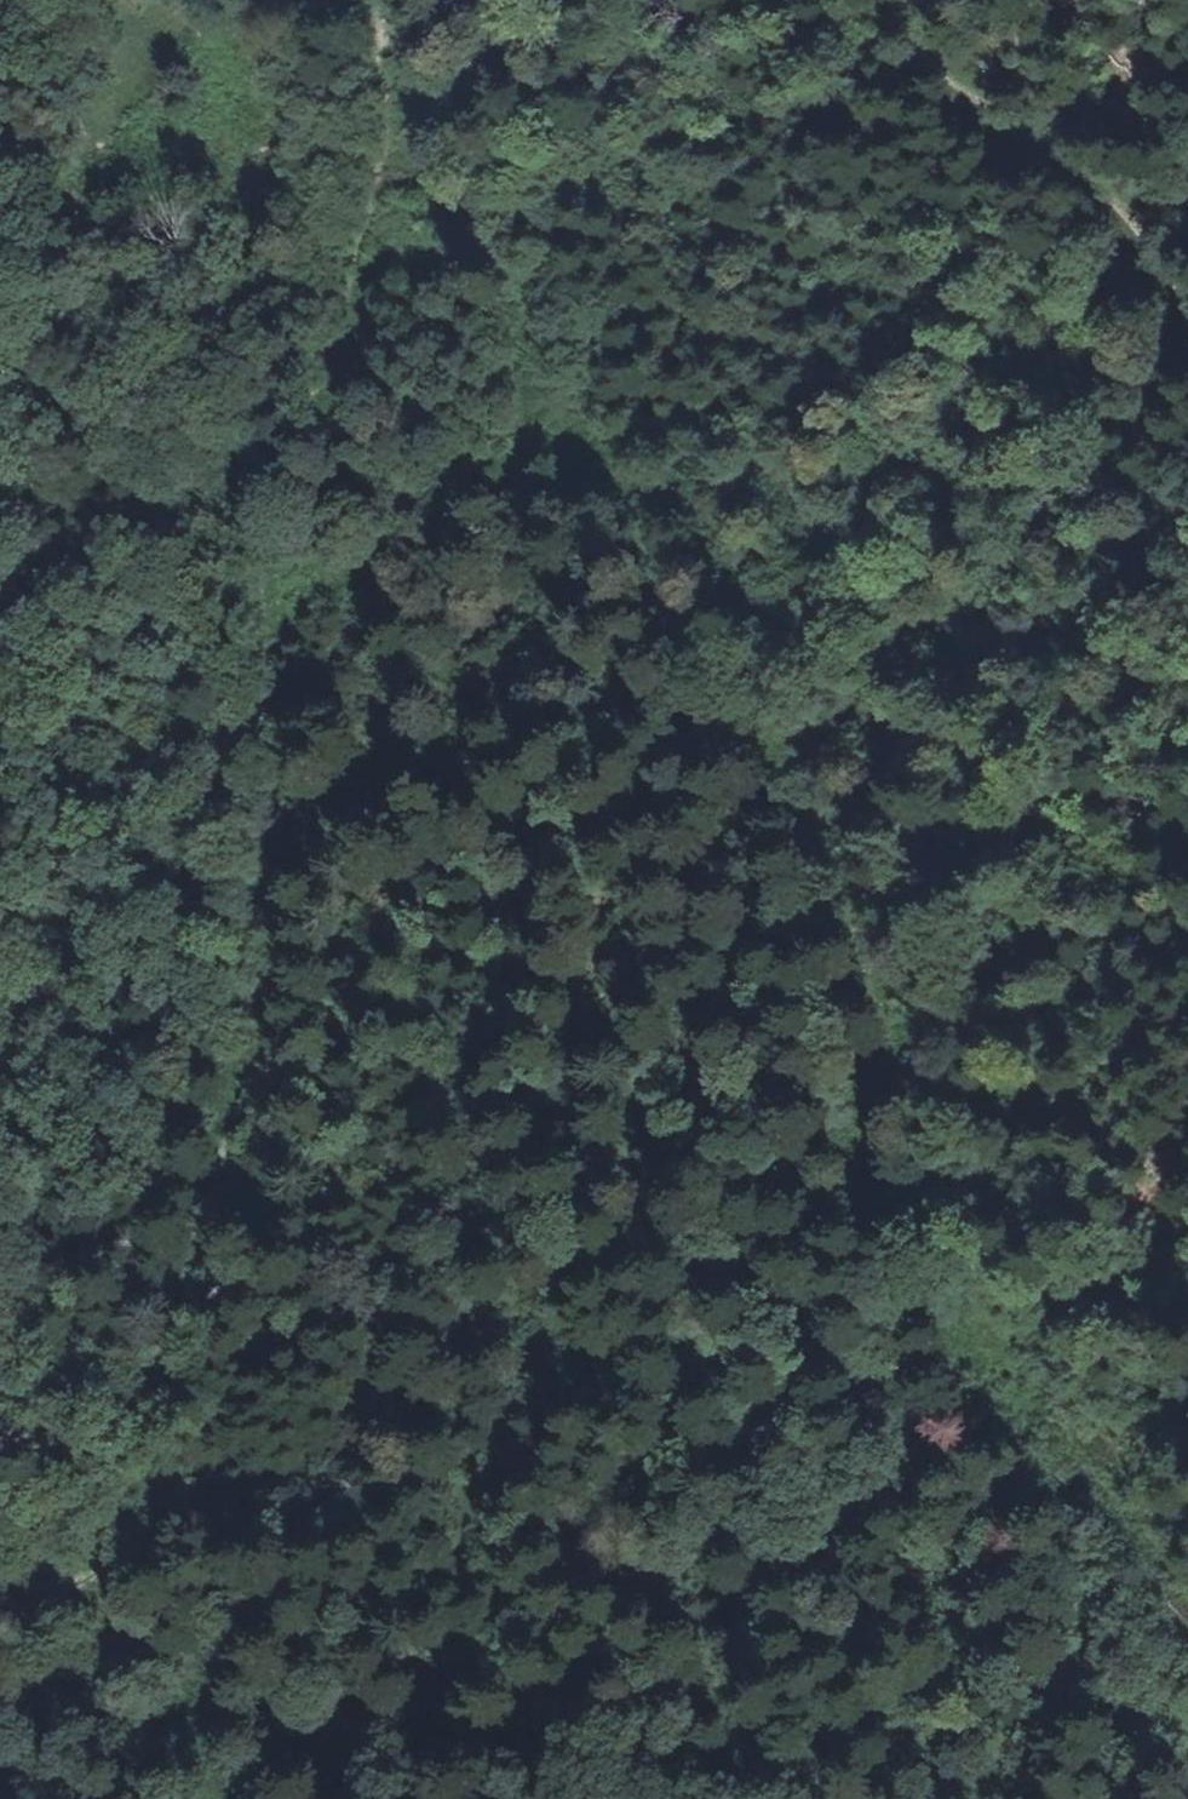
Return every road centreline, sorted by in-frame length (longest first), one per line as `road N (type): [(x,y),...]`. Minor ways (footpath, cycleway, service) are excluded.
road 1 (track): [(861,0),(878,39),(1109,226),(1138,259),(1187,382)]

